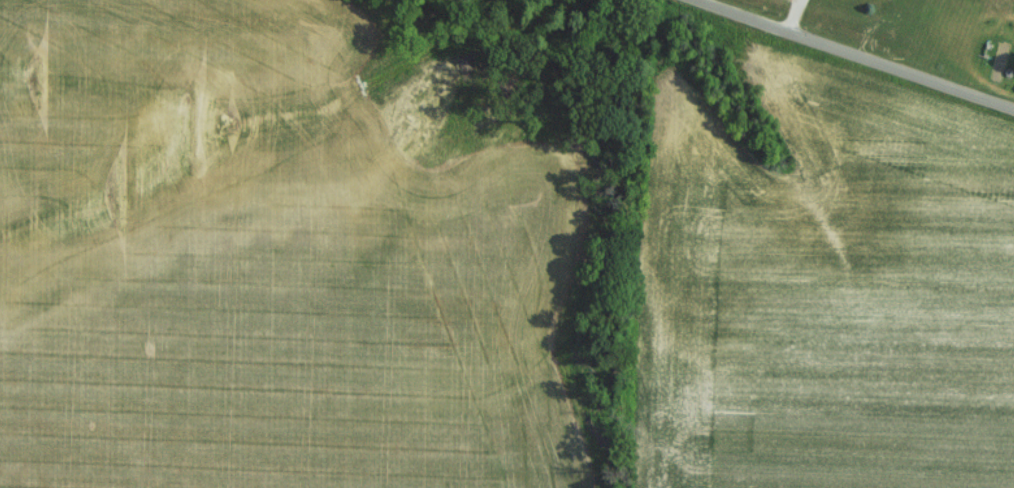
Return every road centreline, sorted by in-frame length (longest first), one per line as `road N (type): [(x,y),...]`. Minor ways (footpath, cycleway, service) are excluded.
road 1 (residential): [(1013,111),(698,0)]

